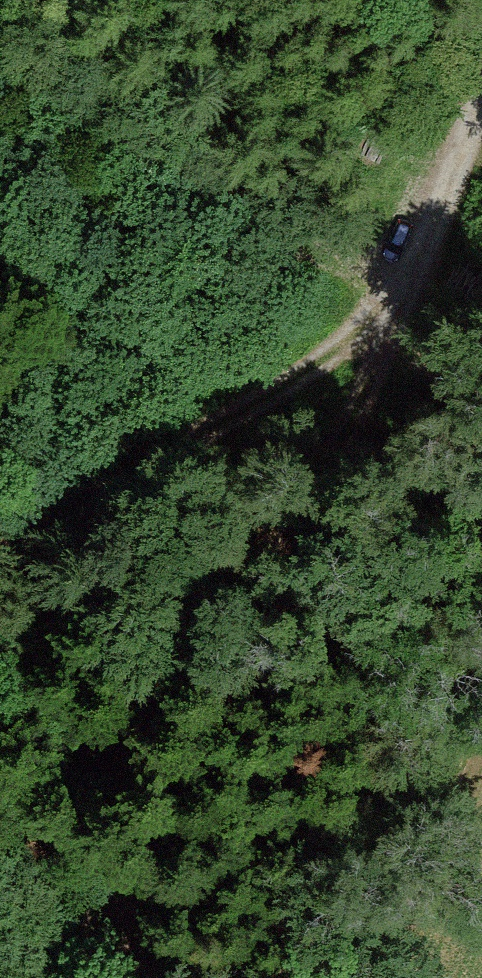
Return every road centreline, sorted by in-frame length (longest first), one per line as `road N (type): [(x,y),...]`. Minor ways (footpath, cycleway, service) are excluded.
road 1 (track): [(481,104),(444,215),(164,815),(121,977)]
road 2 (track): [(398,305),(0,551)]

